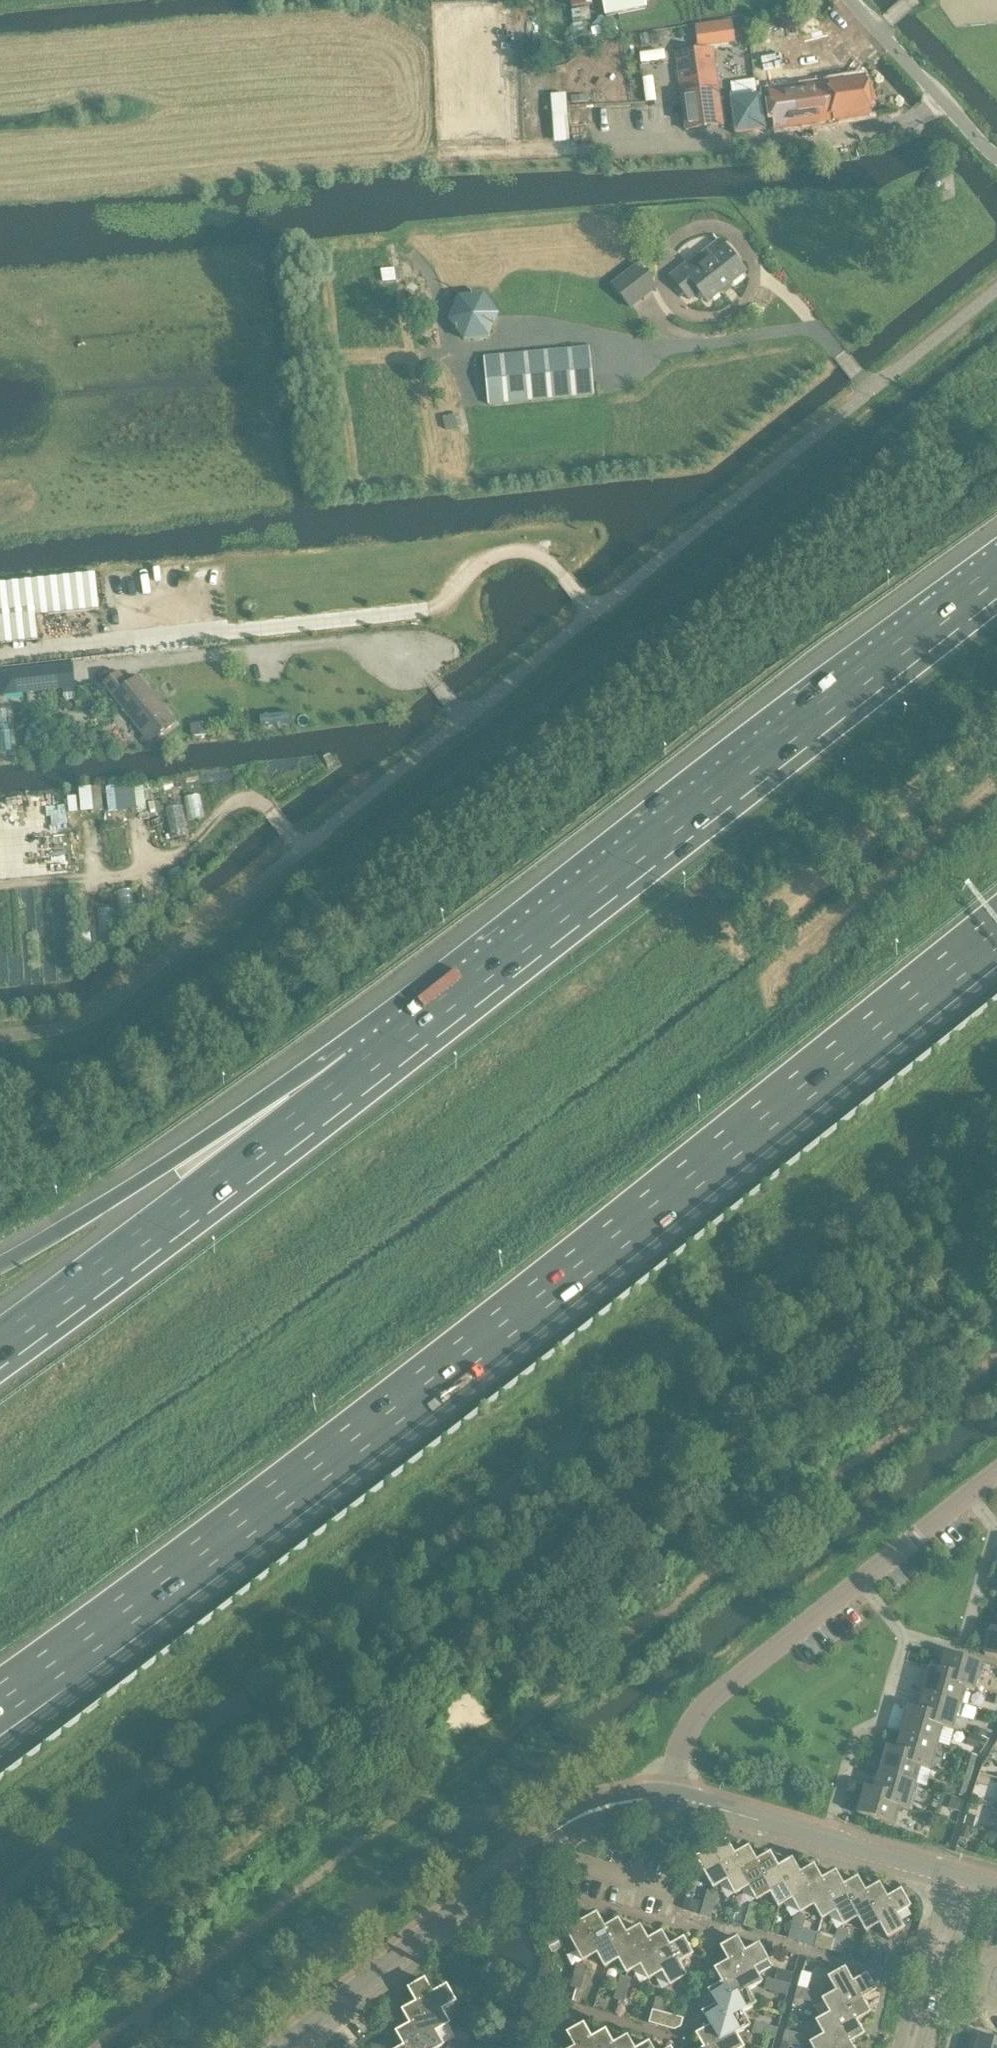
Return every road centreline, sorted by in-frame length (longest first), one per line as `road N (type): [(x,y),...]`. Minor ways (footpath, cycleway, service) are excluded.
road 1 (motorway): [(0,1701),(502,1325),(996,930)]
road 2 (unclassified): [(301,849),(996,289)]
road 3 (motorway): [(996,581),(365,1076)]
road 4 (motorway): [(365,1076),(0,1351)]
road 5 (motorway): [(365,1076),(170,1163),(0,1266)]
road 6 (track): [(0,888),(150,874),(241,798),(265,804),(301,849)]
road 7 (tertiary): [(283,2047),(533,1848)]
road 8 (tertiary): [(668,1797),(683,1743),(702,1710),(862,1585)]
road 9 (residential): [(826,1841),(856,1737),(882,1723),(906,1638)]
road 10 (residential): [(906,1638),(959,1652),(996,1524),(974,1496)]
road 11 (tertiary): [(996,157),(855,0)]
road 12 (residential): [(909,2047),(958,1878)]
road 13 (tertiary): [(826,1841),(668,1797)]
road 14 (residential): [(683,1893),(533,1848)]
road 15 (tertiary): [(533,1848),(602,1807),(668,1797)]
road 16 (tertiary): [(862,1585),(974,1496)]
road 17 (tertiary): [(958,1878),(826,1841)]

